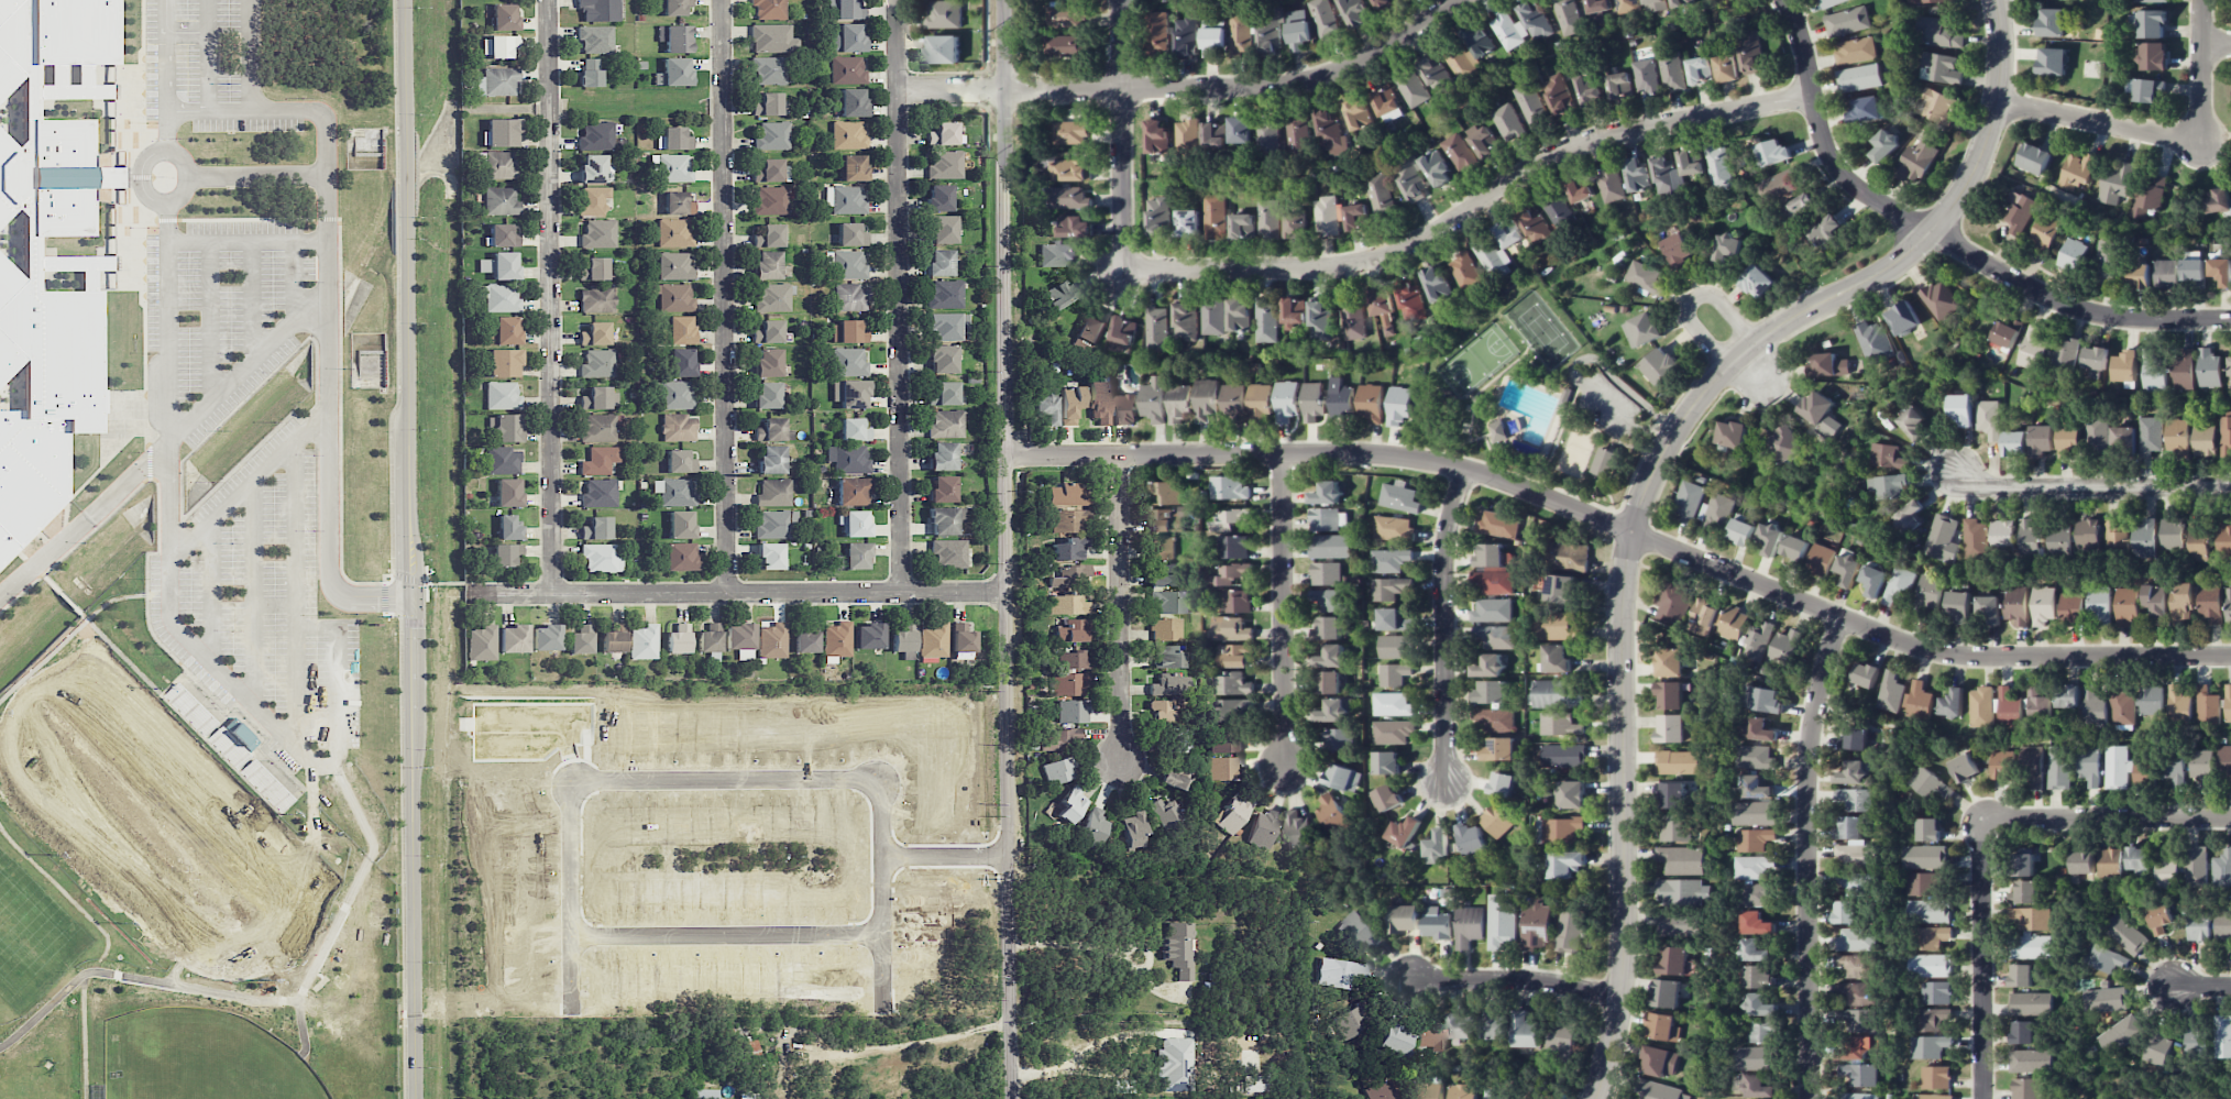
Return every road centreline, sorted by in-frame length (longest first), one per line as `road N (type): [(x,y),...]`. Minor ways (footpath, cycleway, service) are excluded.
road 1 (residential): [(1008,455),(1336,453),(1436,462),(1527,491),(1916,647),(1989,657),(2230,656)]
road 2 (tertiary): [(1594,1098),(1624,948),(1623,587),(1648,482),(1683,419),(1739,356),(1788,320),(1895,265),(1950,209),(1999,102),(1997,0)]
road 3 (tertiary): [(404,0),(415,1098)]
road 4 (residential): [(1004,0),(1013,1098)]
road 5 (residential): [(1815,98),(1568,151),(1424,241),(1373,262),(1305,272),(1121,273)]
road 6 (residential): [(2230,319),(2125,319),(2073,308),(1853,186),(1824,142),(1803,40),(1786,0)]
road 7 (residential): [(554,594),(550,0)]
road 8 (residential): [(903,593),(898,0)]
road 9 (residential): [(728,593),(723,0)]
road 10 (residential): [(1461,0),(1354,66),(1276,88),(899,90)]
road 11 (residential): [(1009,594),(468,594)]
road 12 (residential): [(1840,617),(1810,746),(1809,1098)]
road 13 (residential): [(1281,453),(1284,769)]
road 14 (residential): [(1465,471),(1443,549),(1446,783)]
road 15 (residential): [(1120,454),(1122,765)]
road 16 (residential): [(2230,488),(1982,487),(1953,471)]
road 17 (residential): [(1982,821),(1983,1098)]
road 18 (residential): [(1119,0),(1121,273)]
road 19 (residential): [(2230,819),(1982,821)]
road 20 (residential): [(1752,345),(1715,298),(1693,300),(1689,320),(1727,367),(1762,382),(1752,345)]
road 21 (residential): [(1618,998),(1548,981),(1409,980)]
road 22 (residential): [(2203,145),(1999,102)]
road 23 (residential): [(2203,0),(2203,145)]

